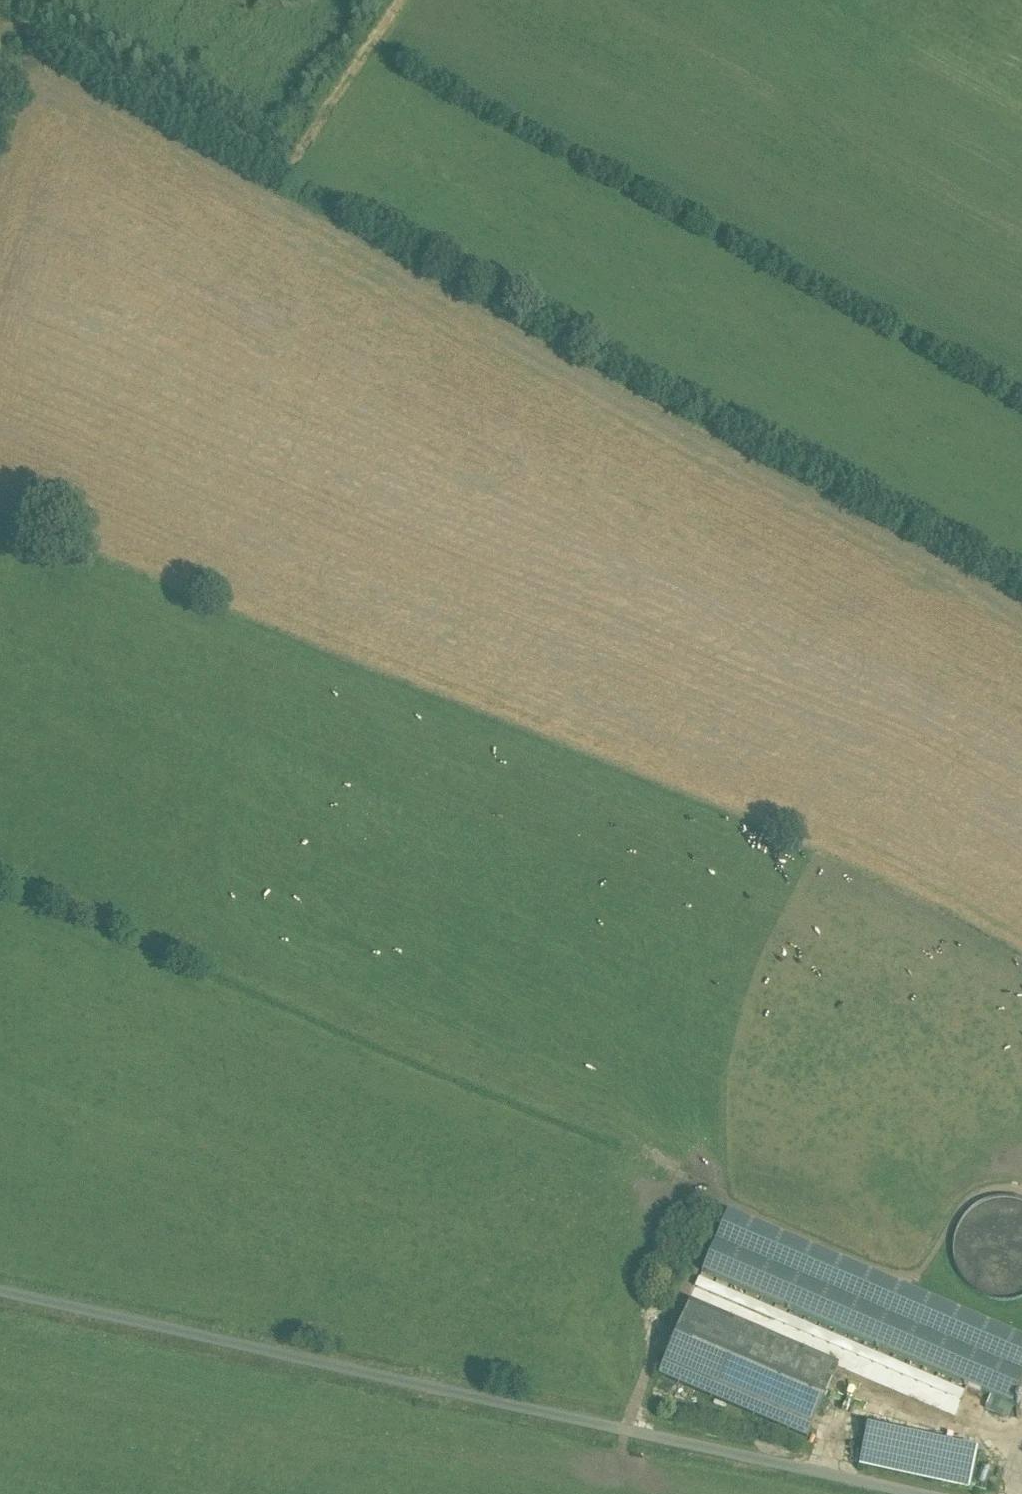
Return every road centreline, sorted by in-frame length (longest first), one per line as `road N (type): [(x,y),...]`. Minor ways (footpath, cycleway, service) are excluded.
road 1 (track): [(898,1493),(0,1297)]

